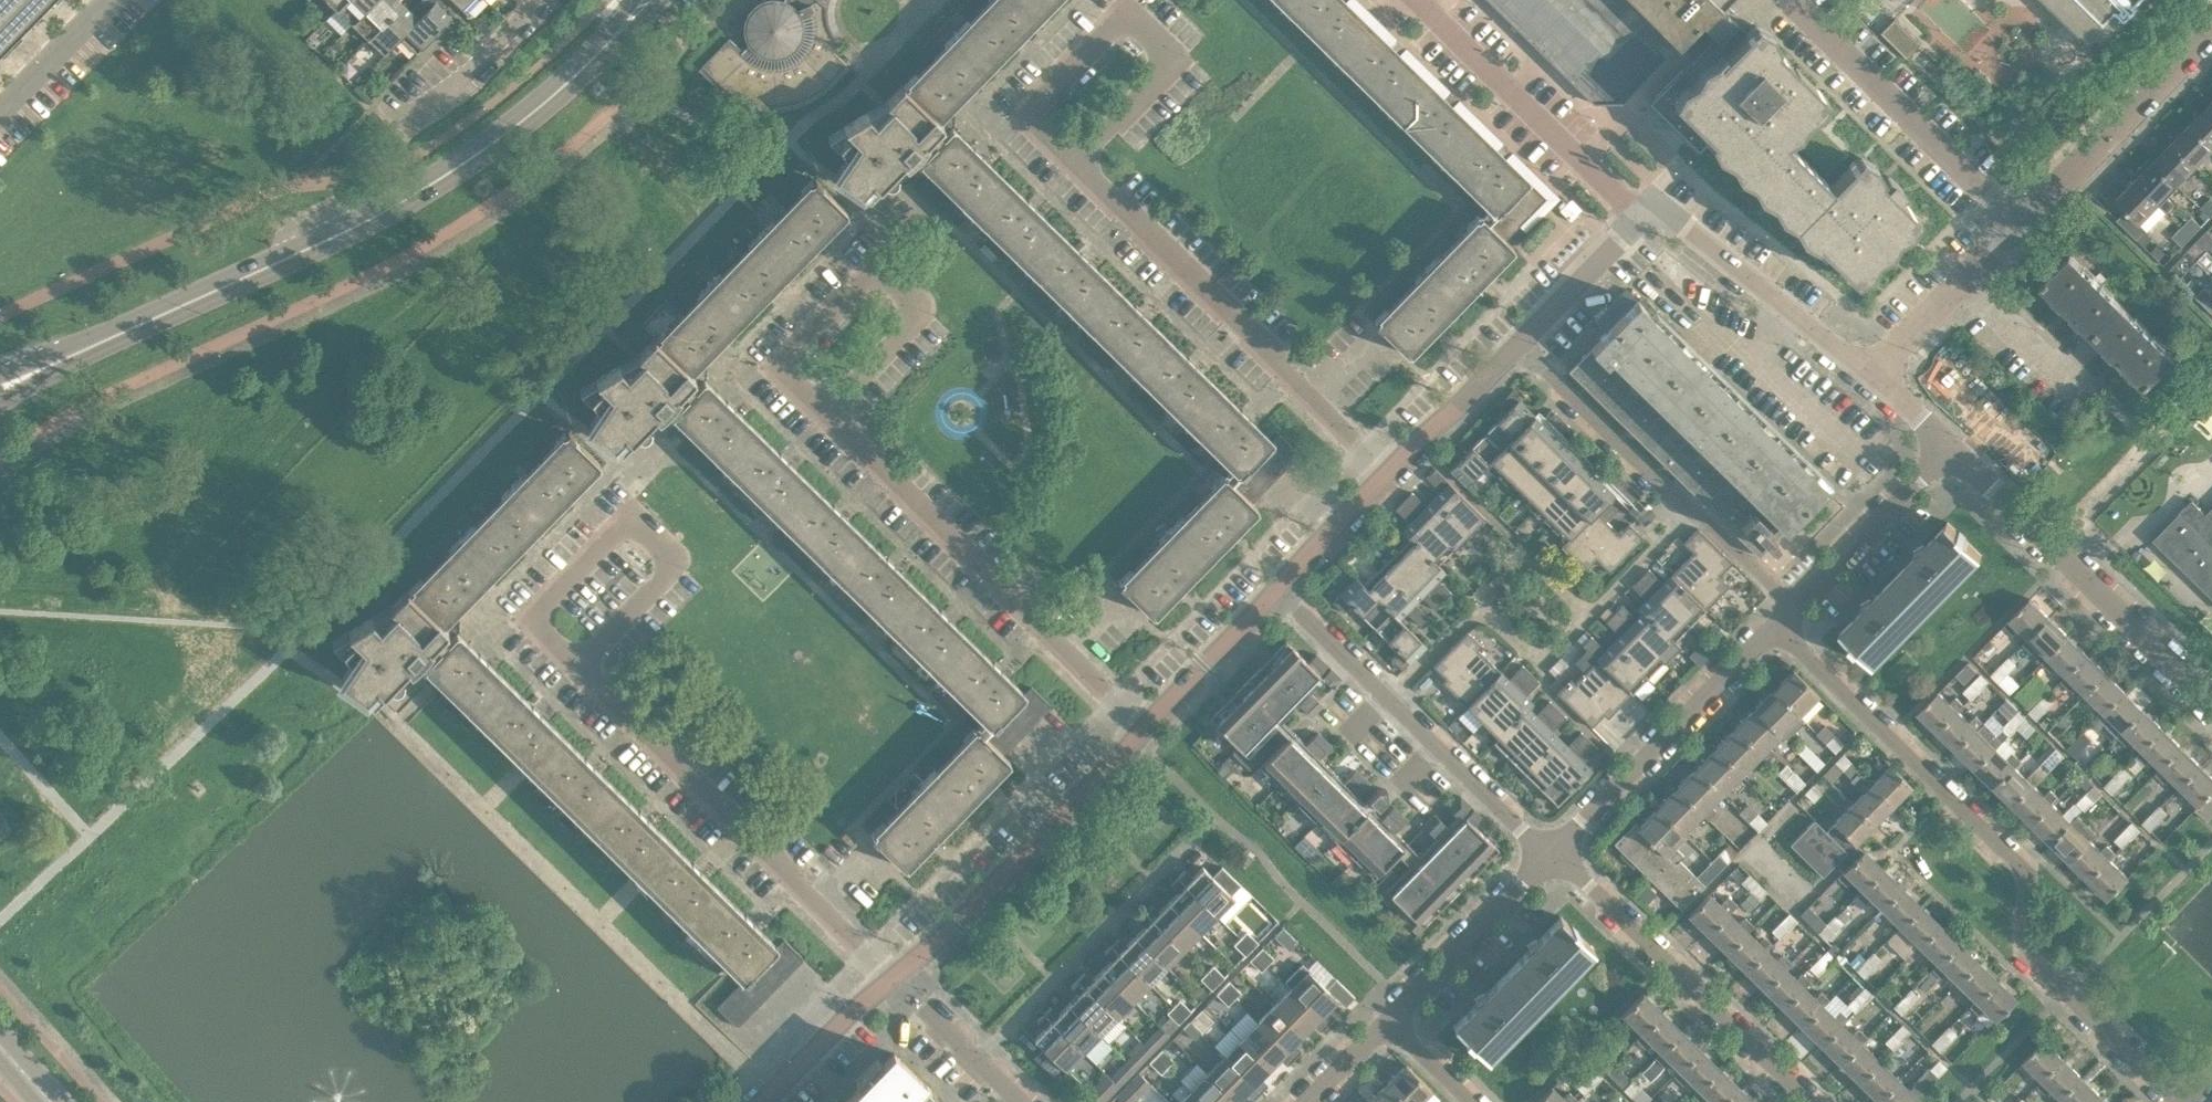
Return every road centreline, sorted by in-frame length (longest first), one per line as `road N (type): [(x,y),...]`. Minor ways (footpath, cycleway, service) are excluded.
road 1 (secondary): [(97,345),(351,229),(434,179),(534,106),(643,0)]
road 2 (residential): [(1778,626),(2022,869),(2017,949),(2150,1101)]
road 3 (unclassified): [(1876,370),(2211,28)]
road 4 (residential): [(1137,739),(818,423)]
road 5 (residential): [(891,980),(571,678)]
road 6 (residential): [(1376,482),(1070,179)]
road 7 (residential): [(2211,716),(1951,456)]
road 8 (residential): [(1815,1101),(1562,845)]
road 9 (residential): [(891,980),(981,904),(1137,739)]
road 10 (residential): [(974,1065),(1219,824)]
road 11 (residential): [(1649,217),(1623,203),(1418,0)]
road 12 (residential): [(1070,179),(1017,127),(1132,12),(1181,63)]
road 13 (residential): [(1562,845),(1778,626)]
road 14 (residential): [(571,678),(520,628),(627,519),(677,567)]
road 15 (residential): [(818,423),(770,376),(876,272),(919,323)]
road 16 (residential): [(1649,217),(1688,233),(1876,370)]
road 17 (residential): [(1525,343),(1698,511)]
road 18 (residential): [(1546,862),(1386,703)]
road 19 (residential): [(1391,1023),(1546,862)]
road 20 (residential): [(1796,607),(1951,456)]
road 21 (residential): [(1376,482),(1525,343)]
road 22 (residential): [(1137,739),(1274,593)]
road 23 (residential): [(1525,343),(1649,217)]
road 24 (residential): [(773,1101),(891,980)]
road 25 (residential): [(1181,63),(1070,179)]
road 26 (residential): [(1386,703),(1274,593)]
road 27 (residential): [(677,567),(571,678)]
road 28 (residential): [(1483,603),(1545,663),(1590,616)]
road 29 (residential): [(1274,593),(1376,482)]
road 30 (residential): [(1590,616),(1698,511)]
road 31 (residential): [(0,108),(105,0)]
road 32 (residential): [(1483,603),(1526,558),(1590,616)]
road 33 (residential): [(919,323),(818,423)]
road 34 (residential): [(439,100),(539,0)]
road 35 (residential): [(1386,703),(1483,603)]
road 36 (residential): [(1698,511),(1796,607)]

